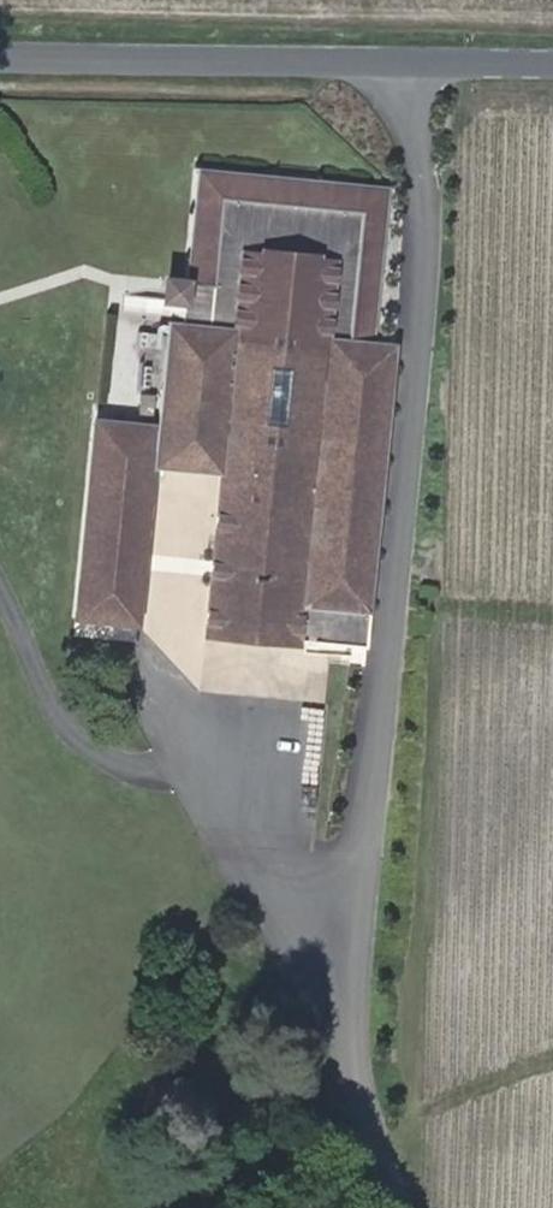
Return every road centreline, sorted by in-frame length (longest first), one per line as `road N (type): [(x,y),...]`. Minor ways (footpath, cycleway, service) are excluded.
road 1 (tertiary): [(0,66),(552,64)]
road 2 (track): [(384,1140),(453,1101),(552,1060)]

